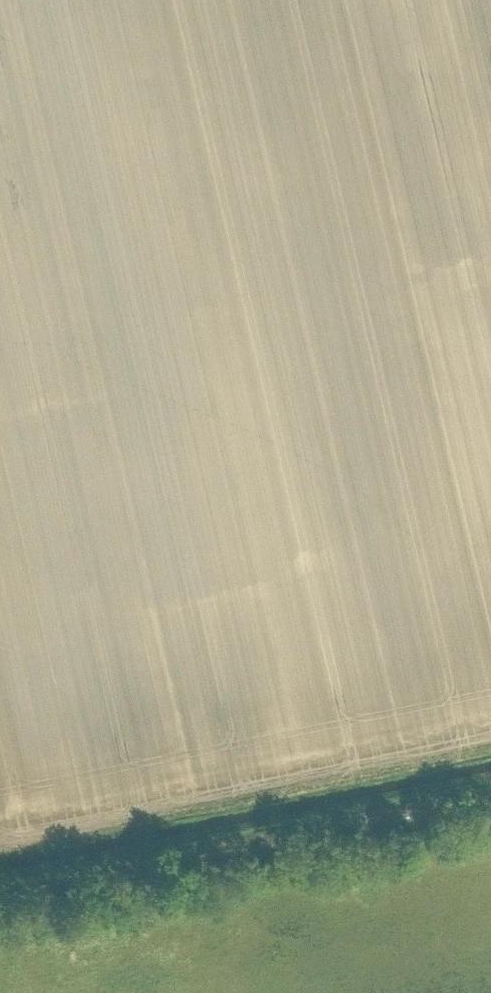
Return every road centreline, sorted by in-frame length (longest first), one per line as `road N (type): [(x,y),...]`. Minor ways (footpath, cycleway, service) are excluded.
road 1 (track): [(0,888),(490,782)]

